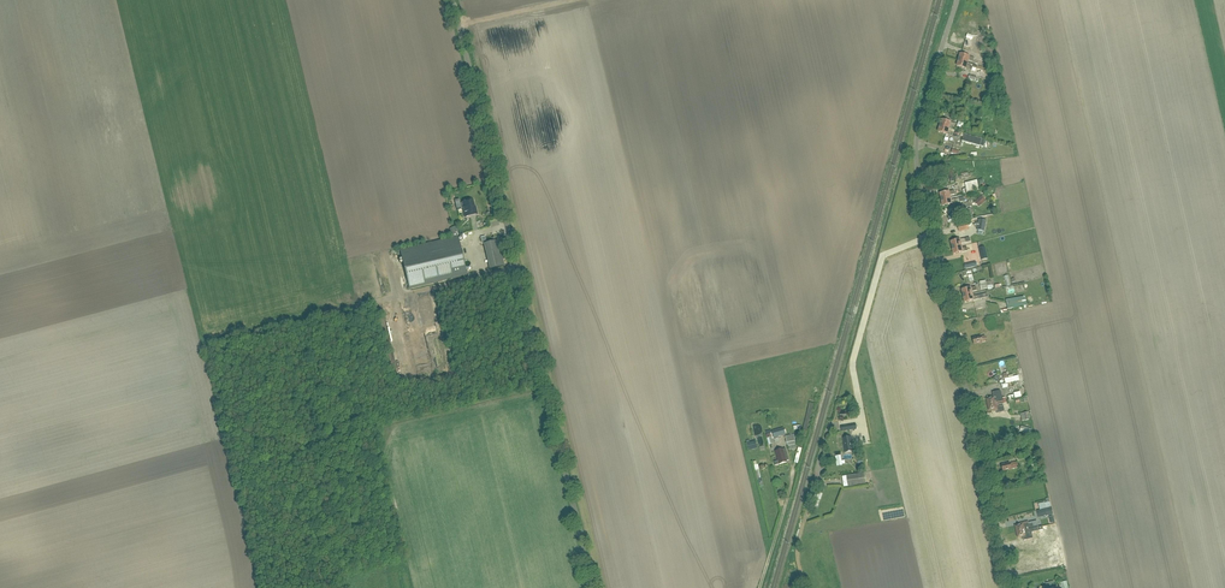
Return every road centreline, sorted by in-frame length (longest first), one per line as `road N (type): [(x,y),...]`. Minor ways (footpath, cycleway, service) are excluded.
road 1 (unclassified): [(593,587),(454,0)]
road 2 (unclassified): [(1012,587),(916,164),(957,0)]
road 3 (track): [(518,271),(204,341)]

